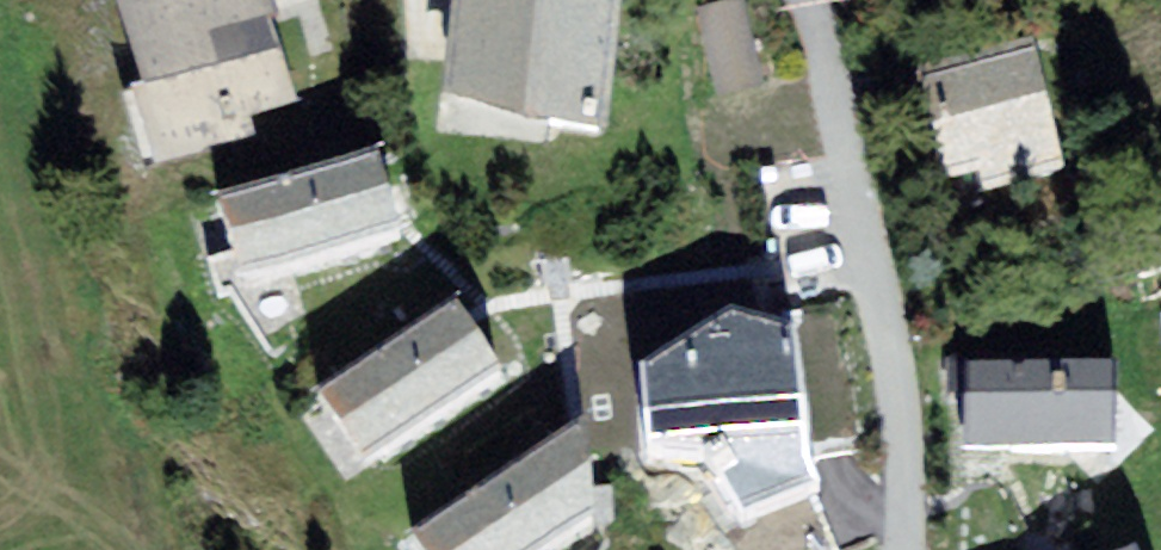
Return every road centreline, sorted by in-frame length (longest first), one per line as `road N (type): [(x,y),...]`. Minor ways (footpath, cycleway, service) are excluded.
road 1 (residential): [(906,549),(895,369),(808,0)]

